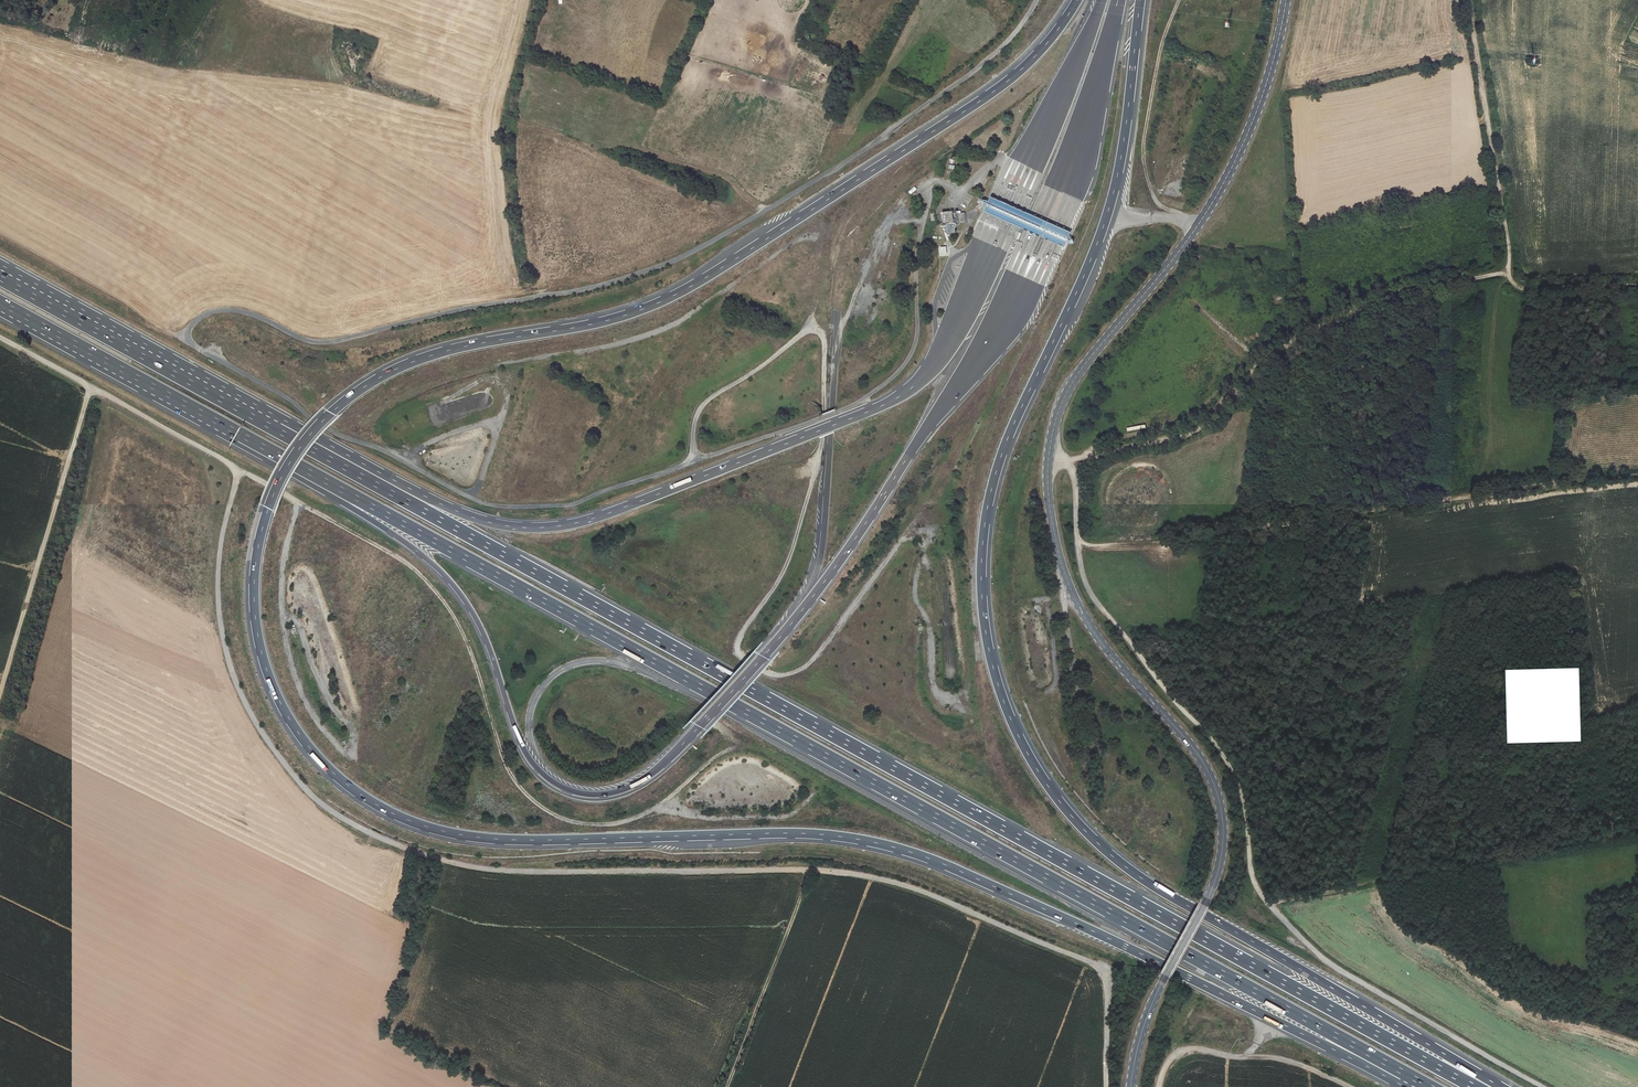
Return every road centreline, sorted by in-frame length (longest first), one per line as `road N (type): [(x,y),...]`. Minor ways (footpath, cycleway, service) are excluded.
road 1 (motorway): [(1077,0),(1036,54),(993,92),(689,287),(610,320),(416,361),(332,412),(292,461),(262,529),(254,600),(267,670),(319,759),(365,798),(408,820),(496,839),(803,834),(889,846),(1088,929),(1418,1086)]
road 2 (motorway): [(1498,1086),(1115,859),(1038,770),(998,684),(982,579),(991,490),(1106,218),(1140,0)]
road 3 (motorway): [(1474,1086),(280,427)]
road 4 (motorway): [(232,433),(1421,1086)]
road 5 (track): [(1107,1086),(1105,966),(877,878),(777,868),(508,870),(411,851),(344,820),(303,787),(235,682),(216,597),(239,470)]
road 6 (motorway): [(232,433),(440,571),(479,626),(533,764),(564,789),(615,793),(661,765),(803,610),(984,347),(1046,232)]
road 7 (tertiary): [(1286,0),(1266,85),(1228,174),(1195,229),(1060,400),(1049,450),(1053,527),(1078,605),(1196,750),(1223,820),(1217,876),(1151,1008),(1131,1086)]
road 8 (track): [(917,835),(741,747),(717,755),(667,800),(628,820),(565,820),(538,805),(509,772),(466,640),(412,567),(0,339)]
road 9 (unclassified): [(1034,0),(996,52),(892,130),(731,229),(628,277),(325,343),(244,311),(211,312),(188,333),(199,349)]
road 10 (motorway): [(1005,213),(941,352),(906,392),(596,517),(544,527),(479,519),(280,427)]
road 11 (track): [(1637,793),(1601,787),(1583,810),(1474,758),(1440,765),(1403,748),(1355,753),(1305,728),(1280,736),(1229,719),(1213,683),(1176,652),(1169,539)]
road 12 (track): [(1637,475),(1149,542),(1089,545),(1076,536)]
road 13 (track): [(1068,461),(1187,433),(1260,363),(1319,324),(1433,286)]
road 14 (track): [(1637,832),(1269,904)]
road 15 (track): [(1269,904),(1327,960),(1542,1086)]
road 16 (track): [(91,387),(0,697)]
road 17 (motorway): [(280,427),(0,275)]
road 18 (track): [(1068,461),(1085,585),(1182,708)]
road 19 (track): [(1470,0),(1509,277)]
road 20 (motorway): [(0,305),(232,433)]
road 21 (motorway): [(1046,232),(1083,139),(1118,0)]
road 22 (motorway): [(1102,0),(1005,213)]
road 23 (track): [(813,871),(728,1086)]
road 24 (track): [(1433,286),(1417,344),(1418,390),(1402,413),(1387,507)]
road 25 (track): [(1182,708),(1236,773),(1251,870),(1269,904)]
road 26 (track): [(1347,1086),(1287,1060),(1193,1049),(1169,1064),(1160,1086)]
road 27 (track): [(1637,286),(1525,289),(1509,277)]

